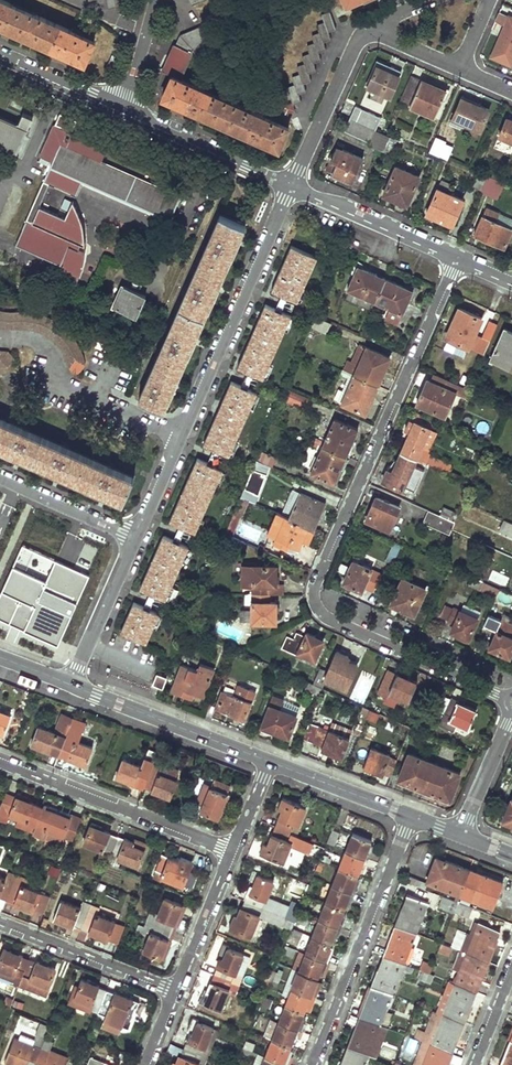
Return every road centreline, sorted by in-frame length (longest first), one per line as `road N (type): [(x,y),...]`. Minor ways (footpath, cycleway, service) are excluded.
road 1 (residential): [(456,261),(314,579),(314,600),(325,617),(511,701)]
road 2 (residential): [(136,540),(292,188)]
road 3 (residential): [(314,1064),(411,816)]
road 4 (residential): [(0,759),(233,850)]
road 5 (tertiary): [(271,762),(72,686)]
road 6 (residential): [(175,990),(0,922)]
road 7 (residential): [(125,111),(292,188)]
road 8 (residential): [(456,261),(292,188)]
road 9 (residential): [(292,188),(362,28)]
road 10 (residential): [(72,686),(136,540)]
road 11 (residential): [(233,850),(175,990)]
road 12 (tertiary): [(411,816),(271,762)]
road 13 (residential): [(0,480),(136,540)]
road 14 (residential): [(0,55),(125,111)]
road 15 (residential): [(459,834),(511,715)]

